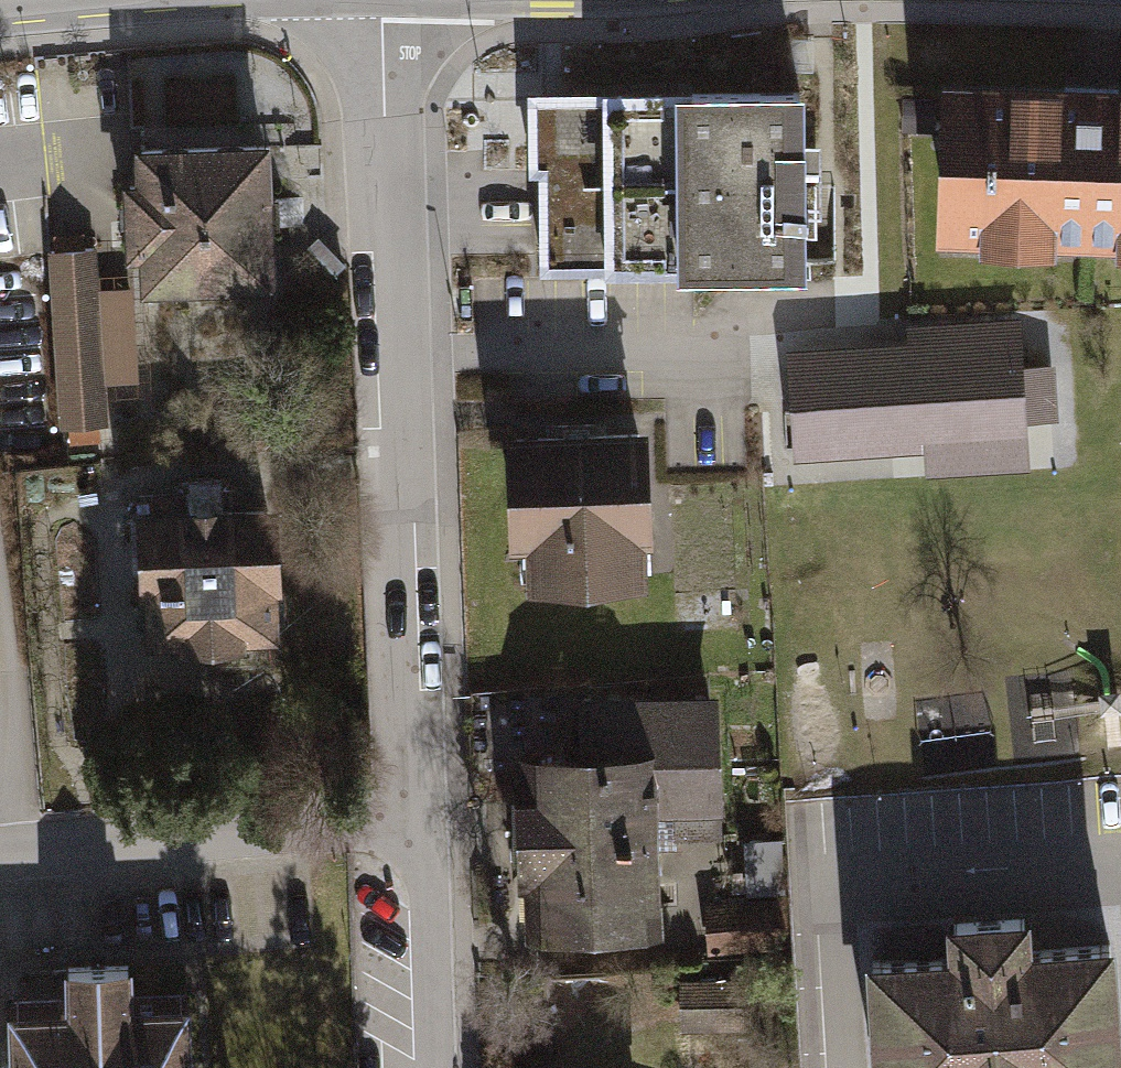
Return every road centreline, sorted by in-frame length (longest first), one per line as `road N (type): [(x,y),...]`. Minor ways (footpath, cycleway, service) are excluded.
road 1 (residential): [(380,0),(413,828)]
road 2 (residential): [(413,828),(0,853)]
road 3 (residential): [(413,828),(428,894),(431,1067)]

